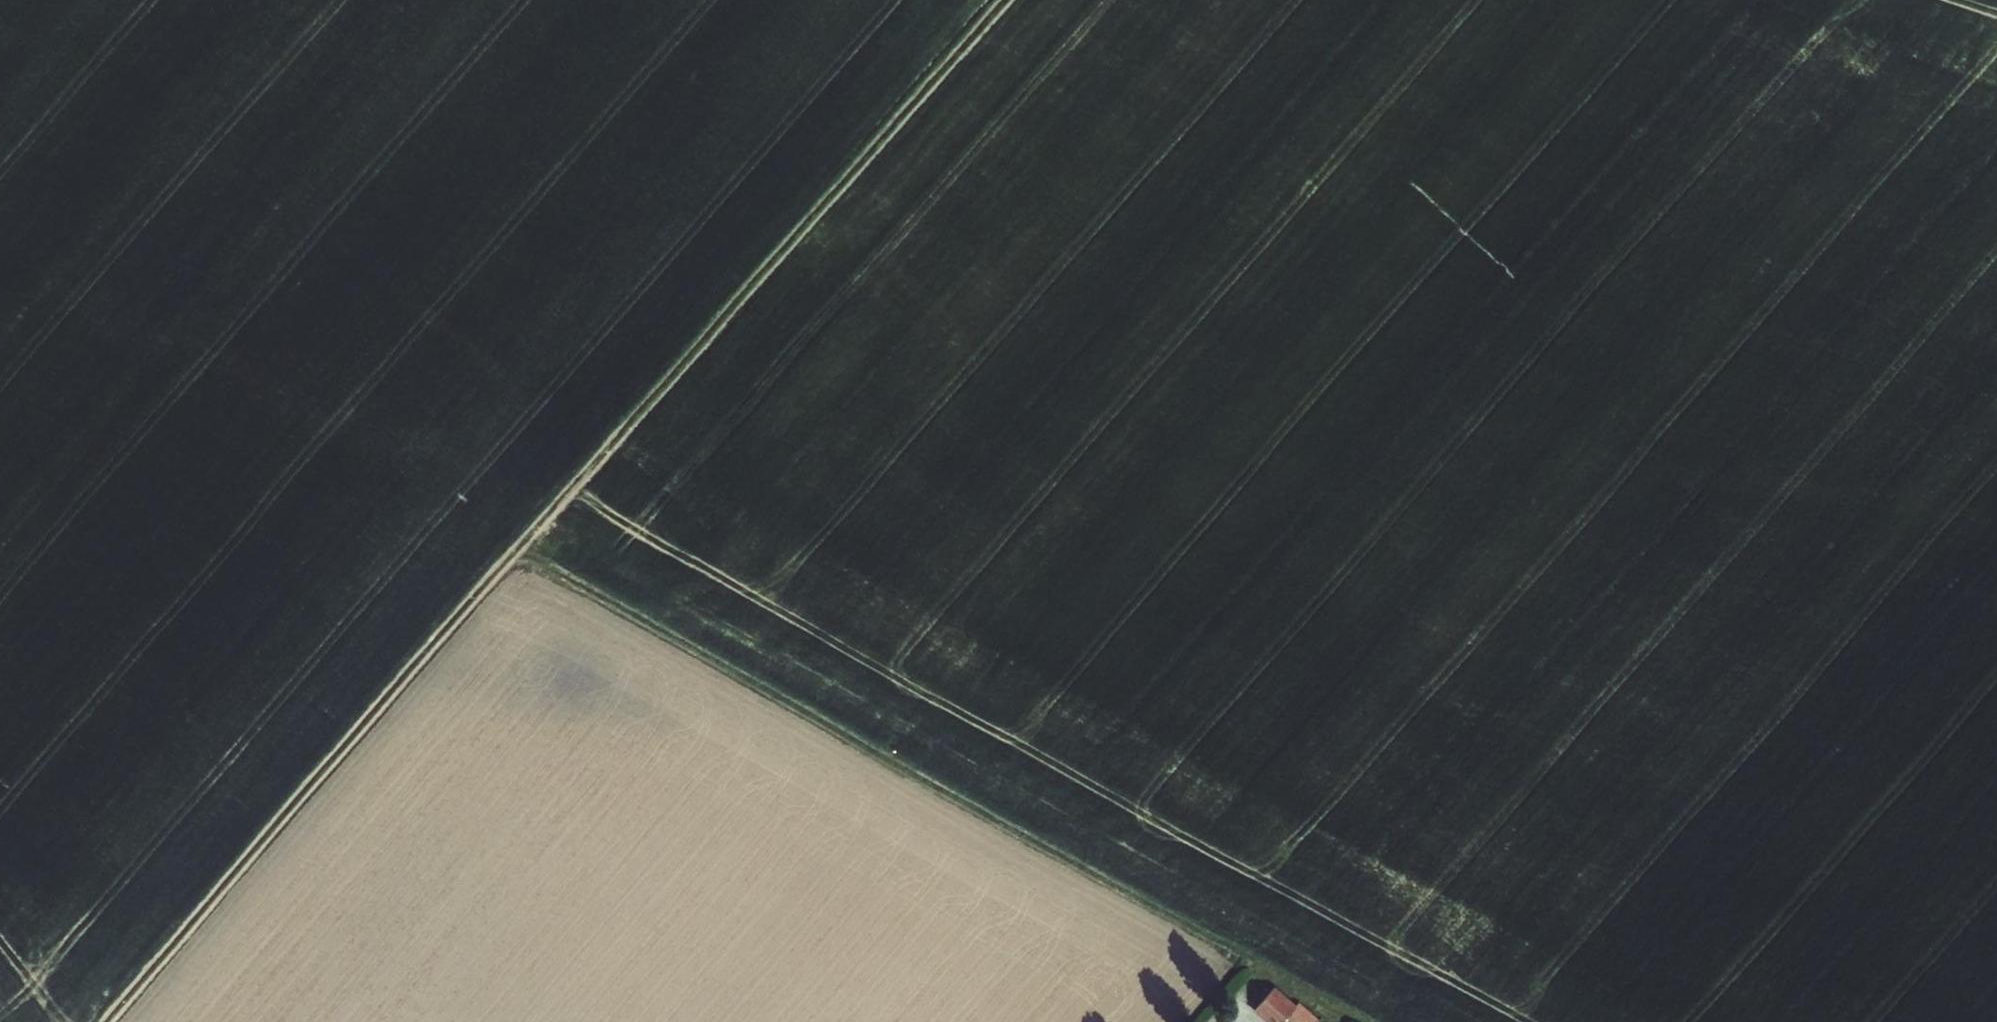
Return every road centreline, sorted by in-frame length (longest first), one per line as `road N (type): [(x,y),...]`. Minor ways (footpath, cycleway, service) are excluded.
road 1 (track): [(123,1021),(1019,0)]
road 2 (track): [(530,548),(1374,1021)]

